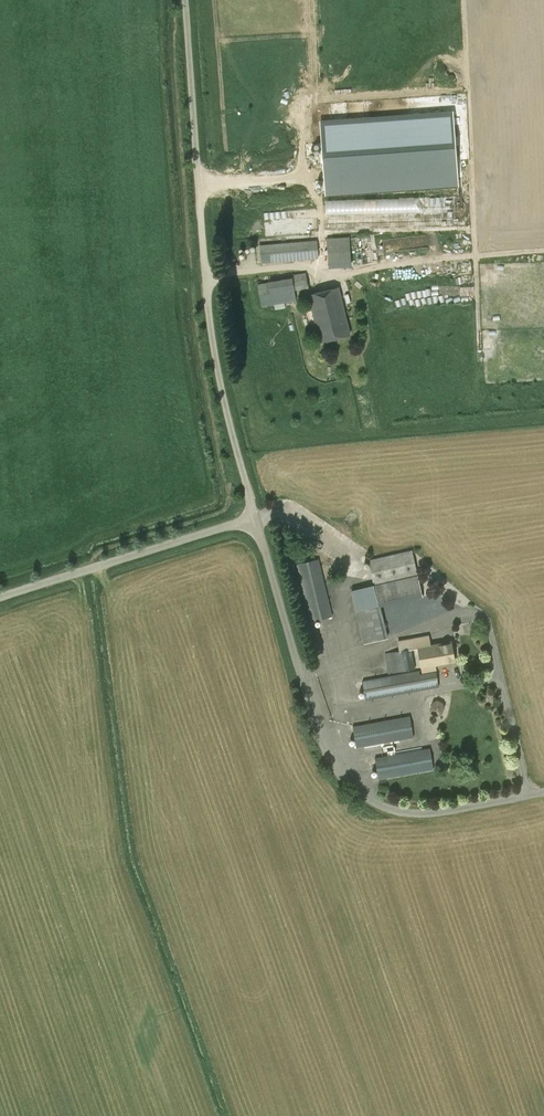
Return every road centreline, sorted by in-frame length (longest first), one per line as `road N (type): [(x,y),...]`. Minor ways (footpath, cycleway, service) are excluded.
road 1 (unclassified): [(255,517),(211,336),(182,0)]
road 2 (unclassified): [(543,791),(407,812),(372,801),(344,779),(320,740),(255,517)]
road 3 (unclassified): [(0,596),(255,517)]

